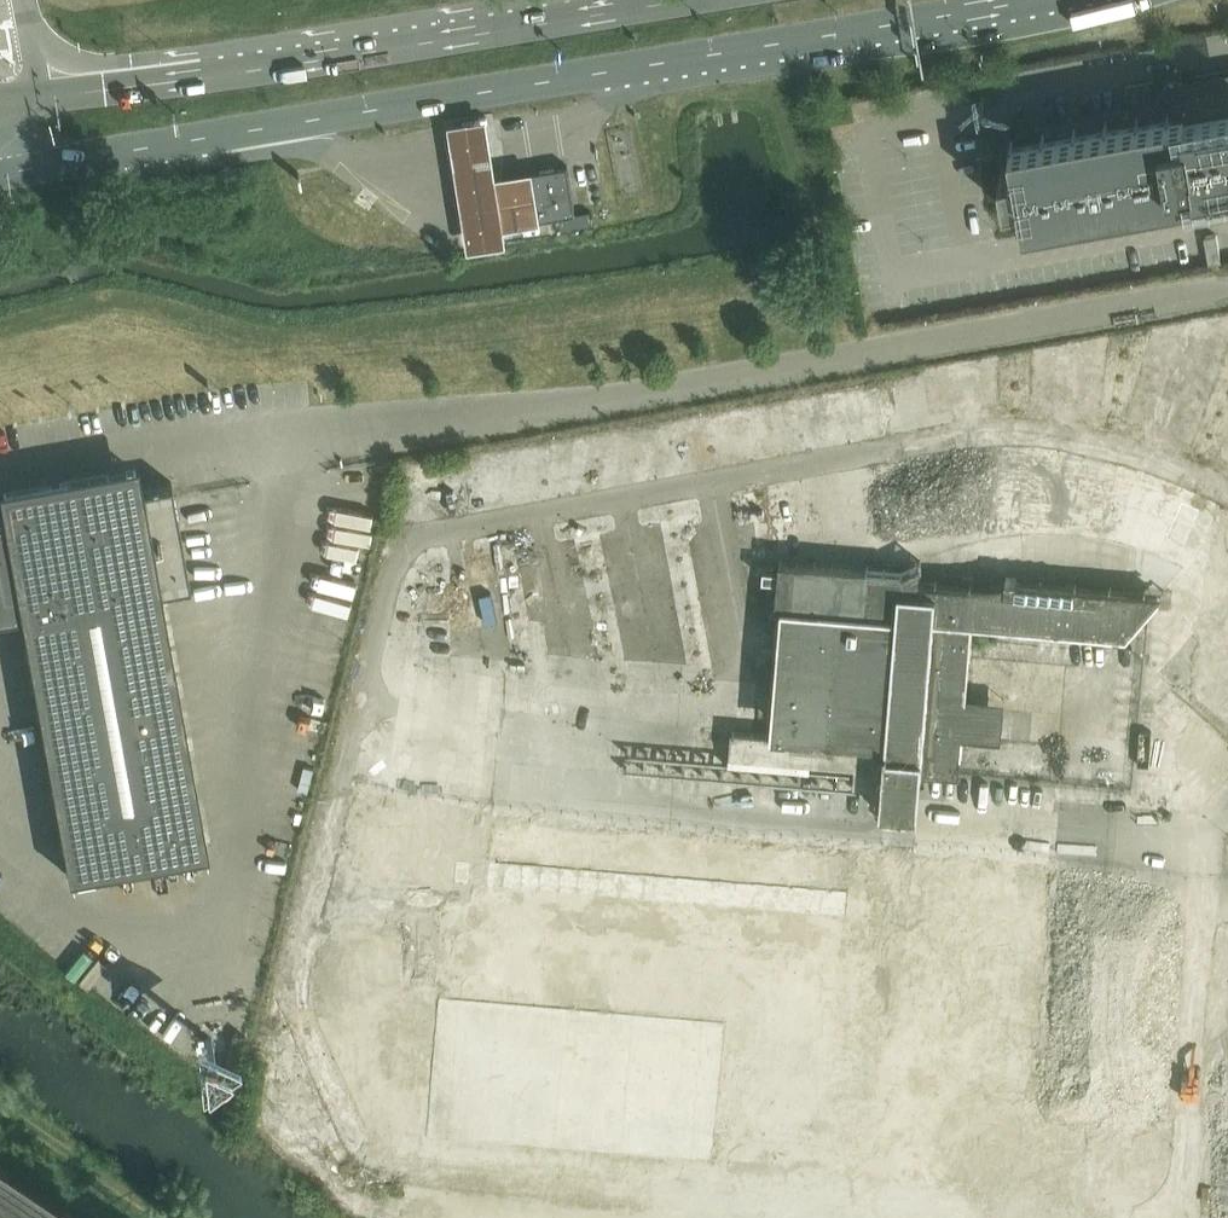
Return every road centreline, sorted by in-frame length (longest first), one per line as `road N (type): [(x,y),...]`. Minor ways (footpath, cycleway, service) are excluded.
road 1 (primary): [(23,170),(1091,0)]
road 2 (primary): [(703,0),(193,81),(39,98)]
road 3 (track): [(0,1127),(132,1217)]

